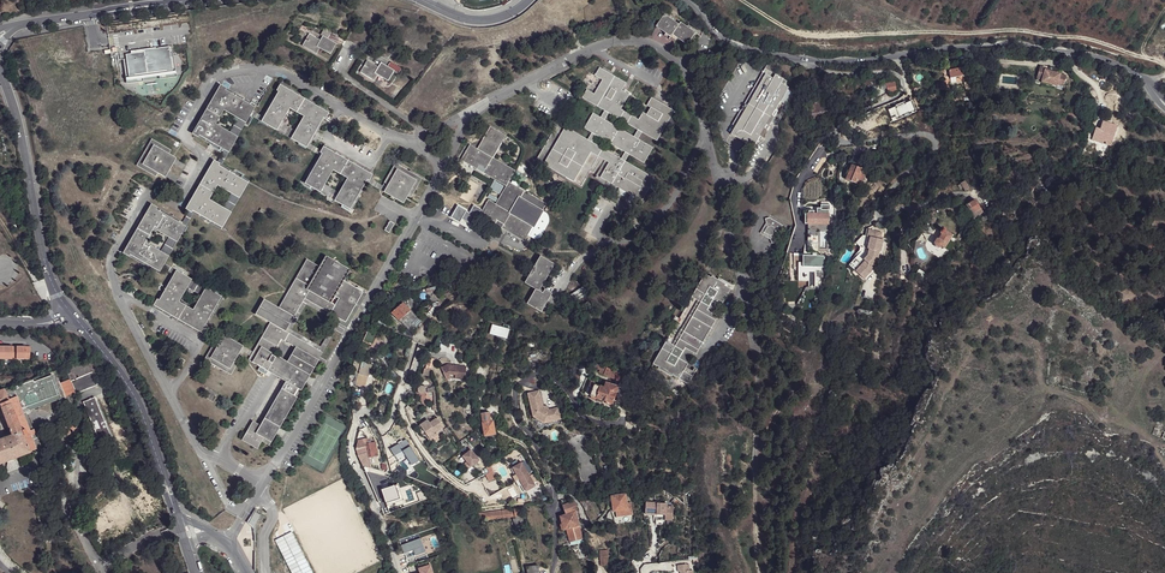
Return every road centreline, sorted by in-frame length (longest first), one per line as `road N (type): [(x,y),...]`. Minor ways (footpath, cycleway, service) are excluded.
road 1 (unclassified): [(684,0),(732,45),(804,61),(1033,48),(1134,73),(1164,109)]
road 2 (track): [(1144,58),(1019,32),(945,32),(856,0)]
road 3 (residential): [(398,572),(353,451),(363,413),(388,426),(417,338)]
road 4 (residential): [(0,71),(21,131),(43,258),(65,309)]
road 5 (tertiary): [(78,325),(138,401),(180,518)]
road 6 (track): [(742,0),(798,33),(945,32)]
road 7 (unclassified): [(18,25),(201,0)]

